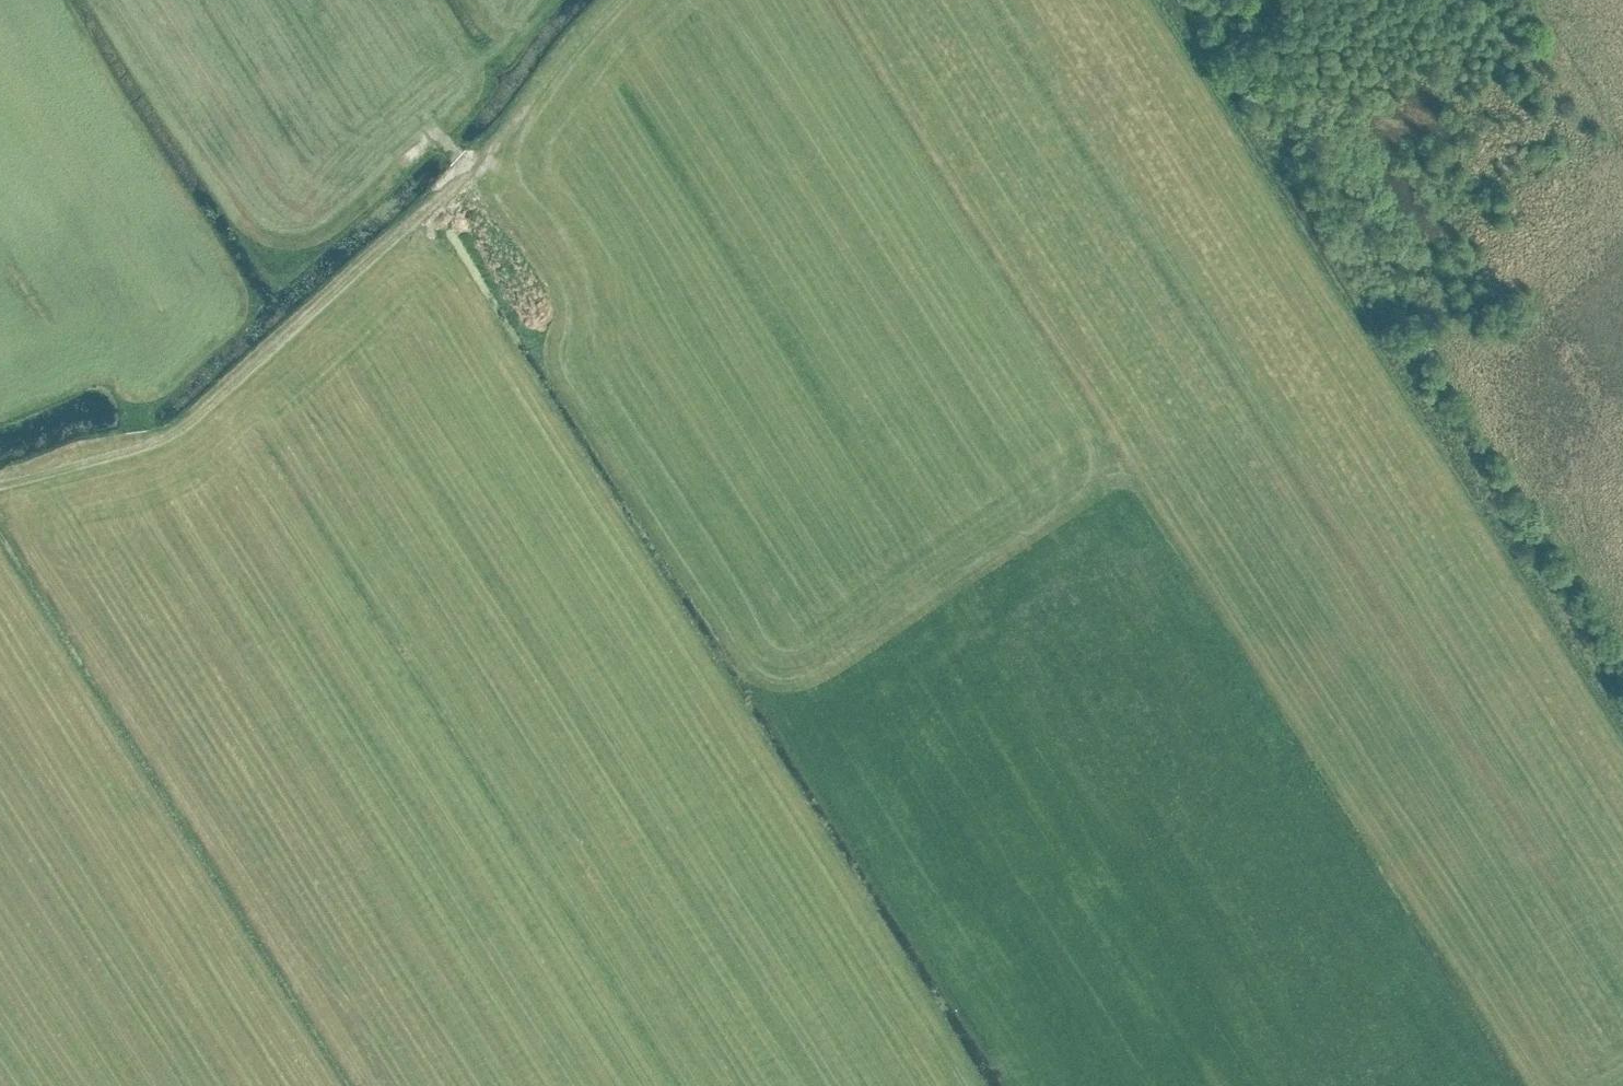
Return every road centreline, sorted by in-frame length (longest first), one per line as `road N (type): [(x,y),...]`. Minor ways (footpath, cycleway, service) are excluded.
road 1 (track): [(0,485),(158,438),(196,415),(471,165)]

